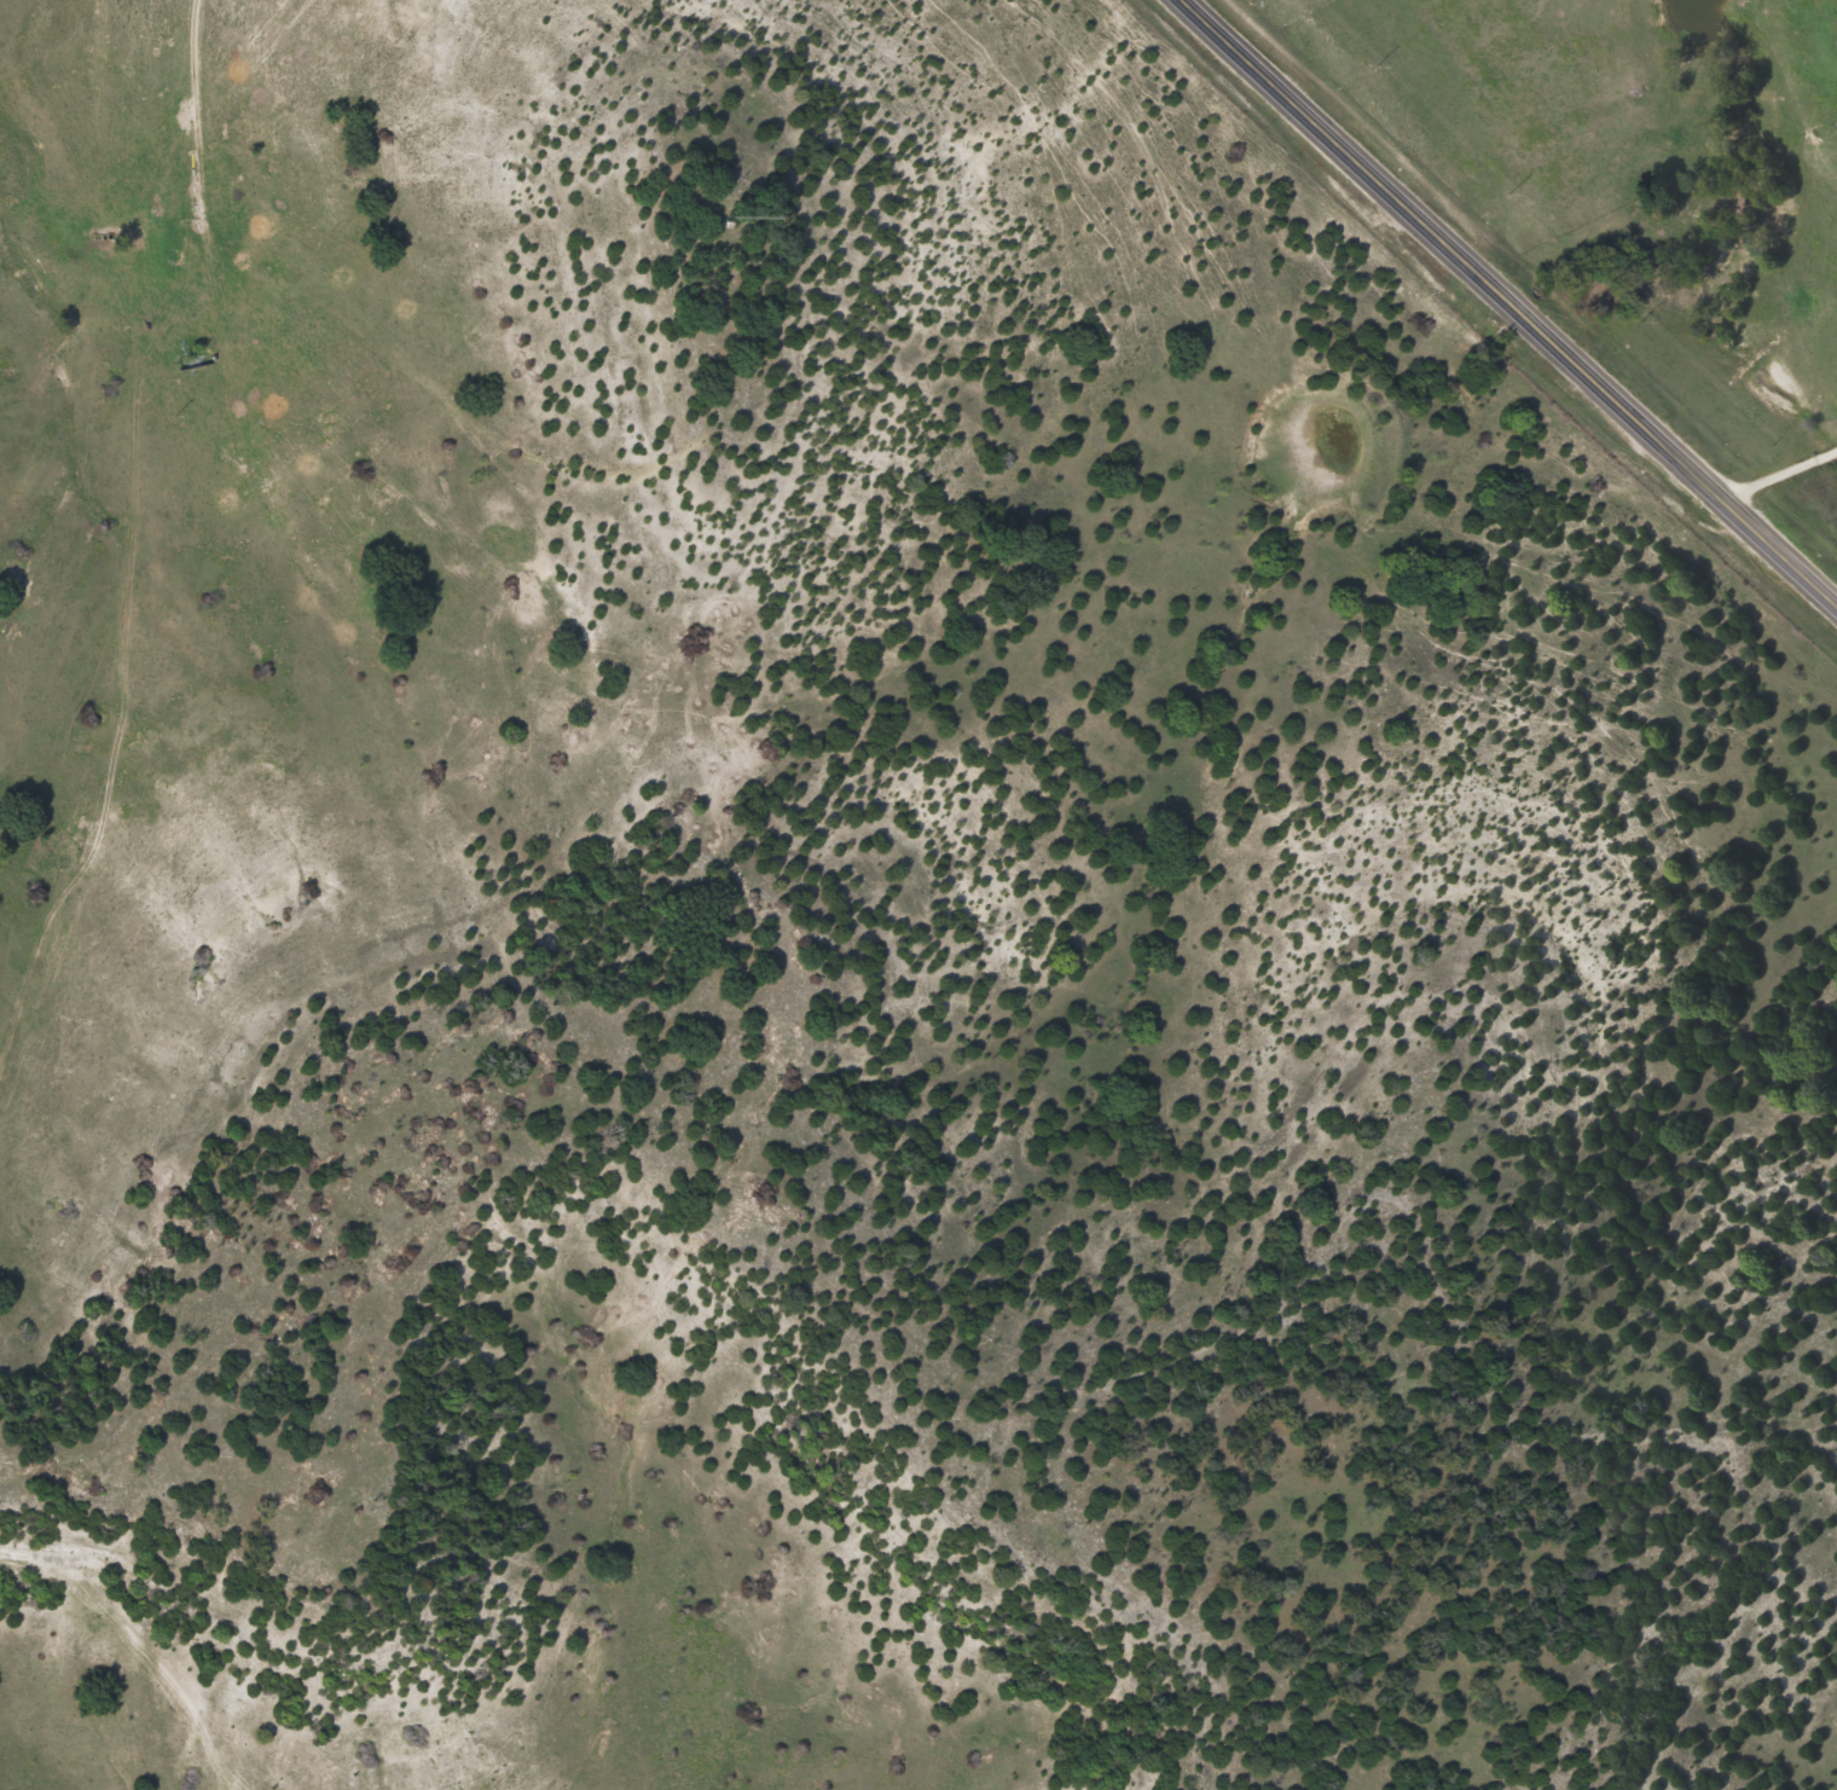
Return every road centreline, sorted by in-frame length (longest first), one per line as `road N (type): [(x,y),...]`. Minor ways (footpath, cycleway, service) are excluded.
road 1 (primary): [(1836,598),(1190,0)]
road 2 (residential): [(713,321),(690,442),(624,460),(474,381),(306,259),(222,76),(221,0)]

